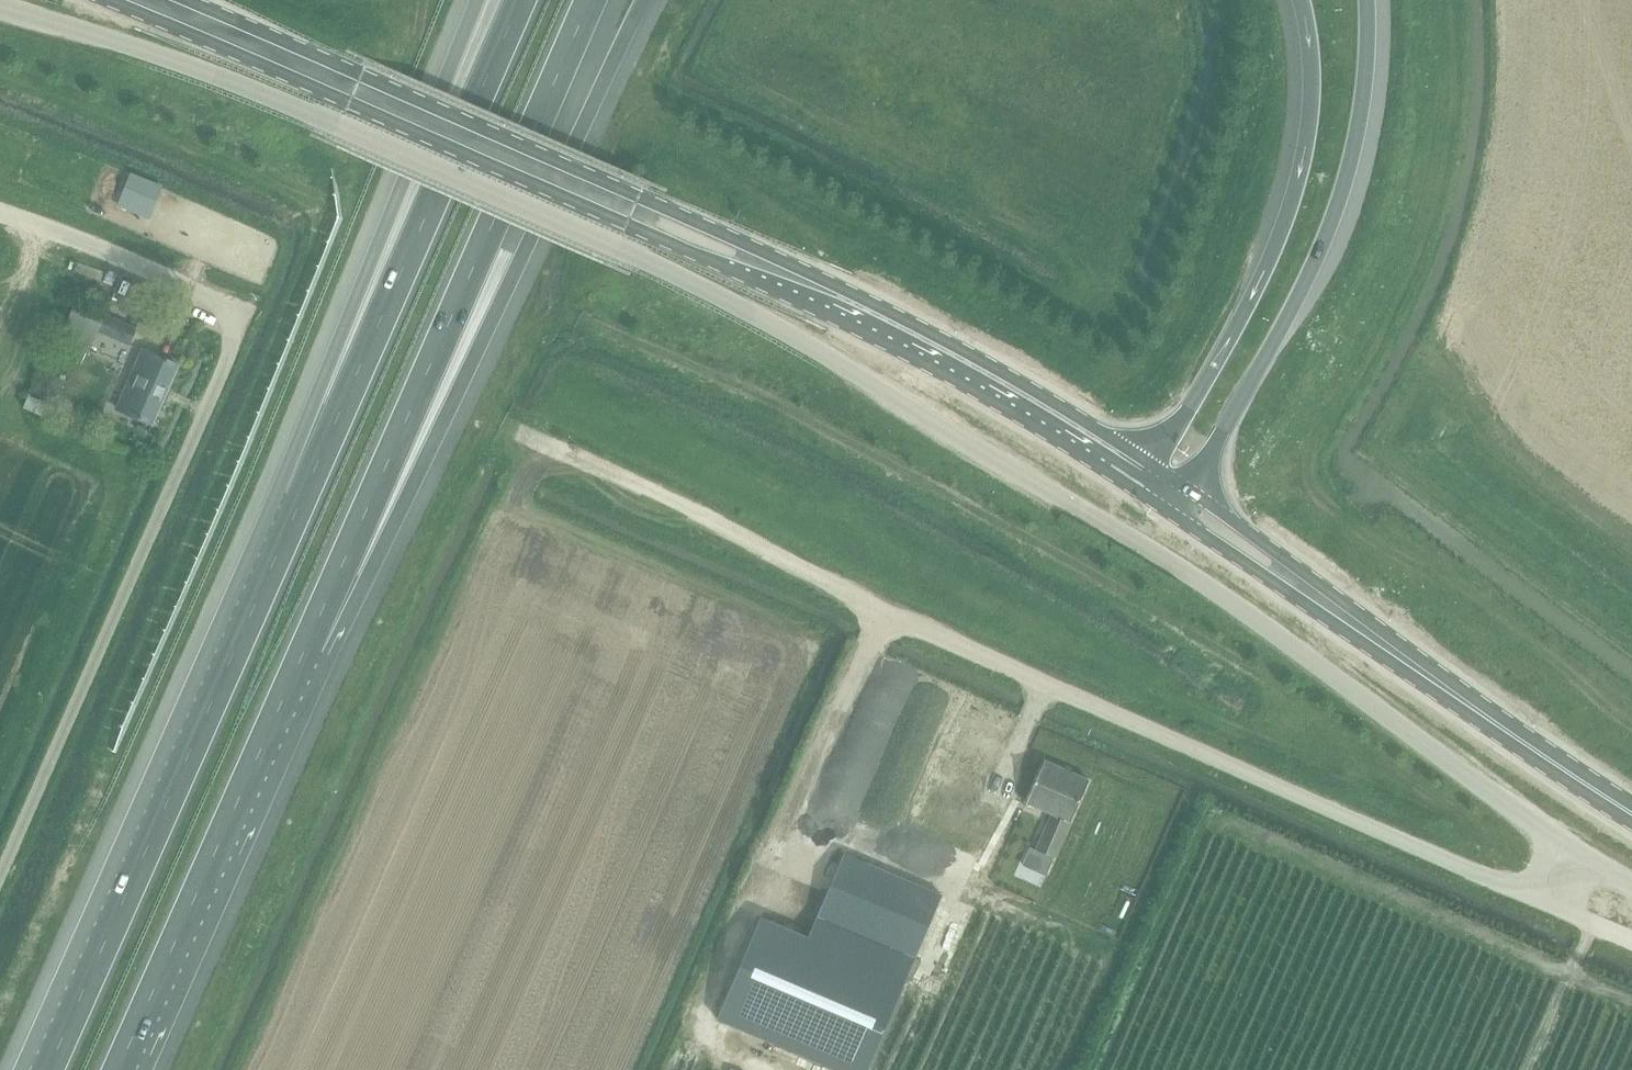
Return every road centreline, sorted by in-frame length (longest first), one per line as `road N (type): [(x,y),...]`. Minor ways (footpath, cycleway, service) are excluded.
road 1 (unclassified): [(1564,826),(1213,590),(757,314),(238,76),(0,3)]
road 2 (unclassified): [(515,427),(636,480),(880,611),(1523,899)]
road 3 (primary): [(112,0),(742,278),(875,314)]
road 4 (primary): [(875,314),(185,0)]
road 5 (motorway): [(306,650),(522,259),(644,0)]
road 6 (motorway): [(306,650),(588,0)]
road 7 (motorway): [(301,501),(47,1069)]
road 8 (unclassified): [(247,312),(0,875)]
road 9 (motorway): [(519,0),(301,501)]
road 10 (motorway): [(1186,502),(1340,202),(1359,127),(1369,0)]
road 11 (motorway): [(480,0),(301,501)]
road 12 (motorway): [(1301,0),(1313,96),(1287,213),(1246,310),(1145,473)]
road 13 (motorway): [(118,1069),(306,650)]
road 14 (primary): [(1186,502),(1206,536),(1424,682),(1460,694)]
road 15 (primary): [(1460,694),(1221,510),(1186,502)]
road 16 (primary): [(875,314),(1145,473)]
road 17 (unclassified): [(247,312),(0,212)]
road 18 (primary): [(1460,694),(1631,813)]

